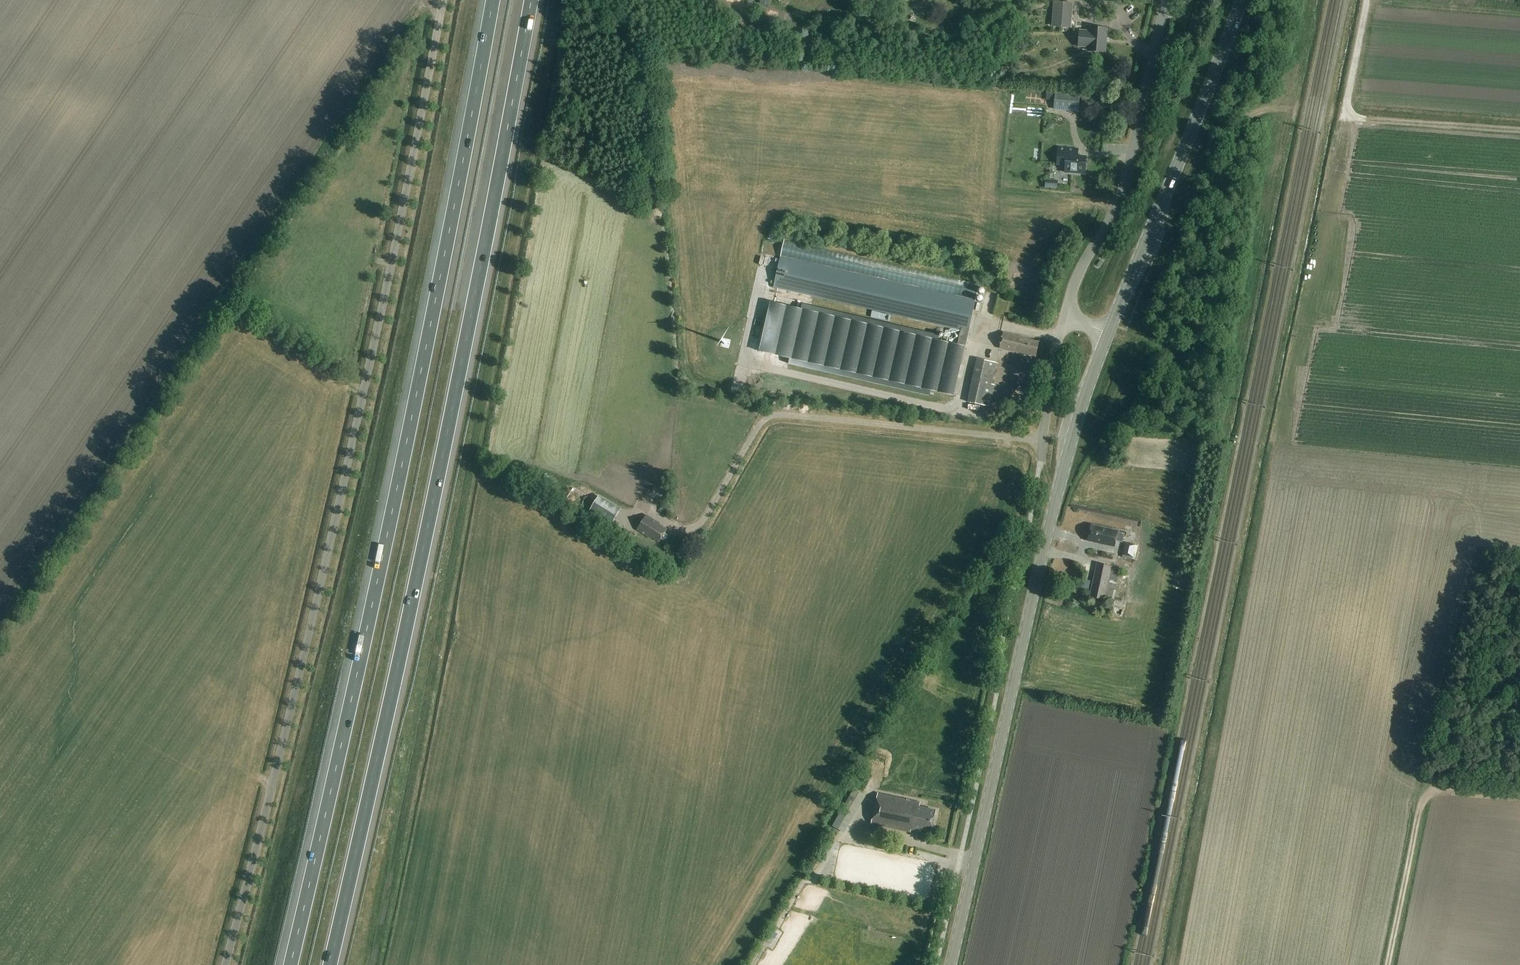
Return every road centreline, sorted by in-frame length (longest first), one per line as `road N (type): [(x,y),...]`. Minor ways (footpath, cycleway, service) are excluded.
road 1 (unclassified): [(225,964),(313,617),(442,0)]
road 2 (motorway): [(493,0),(410,426),(291,964)]
road 3 (motorway): [(331,964),(447,435),(531,0)]
road 4 (secondary): [(951,964),(1065,466),(1109,333)]
road 5 (track): [(1109,333),(1164,350),(1189,345),(1199,332),(1210,230),(1243,126),(1260,112),(1287,109)]
road 6 (secondary): [(1109,333),(1242,0)]
road 7 (unclassified): [(1061,322),(1129,168),(1166,0)]
road 8 (track): [(1389,964),(1425,789),(1519,792)]
road 9 (track): [(1345,116),(1519,129)]
road 10 (unclassified): [(1040,460),(1061,322)]

